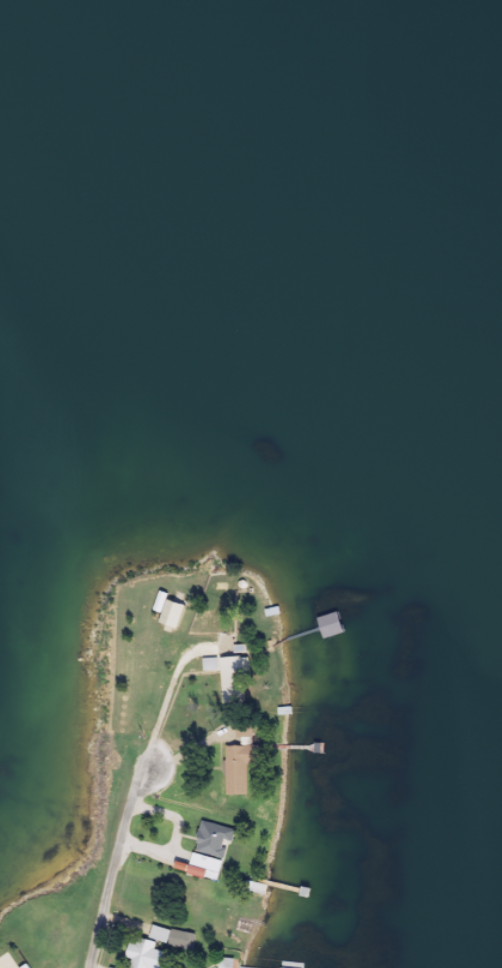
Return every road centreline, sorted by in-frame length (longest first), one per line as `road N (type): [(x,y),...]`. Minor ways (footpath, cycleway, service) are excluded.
road 1 (residential): [(90,967),(143,759)]

